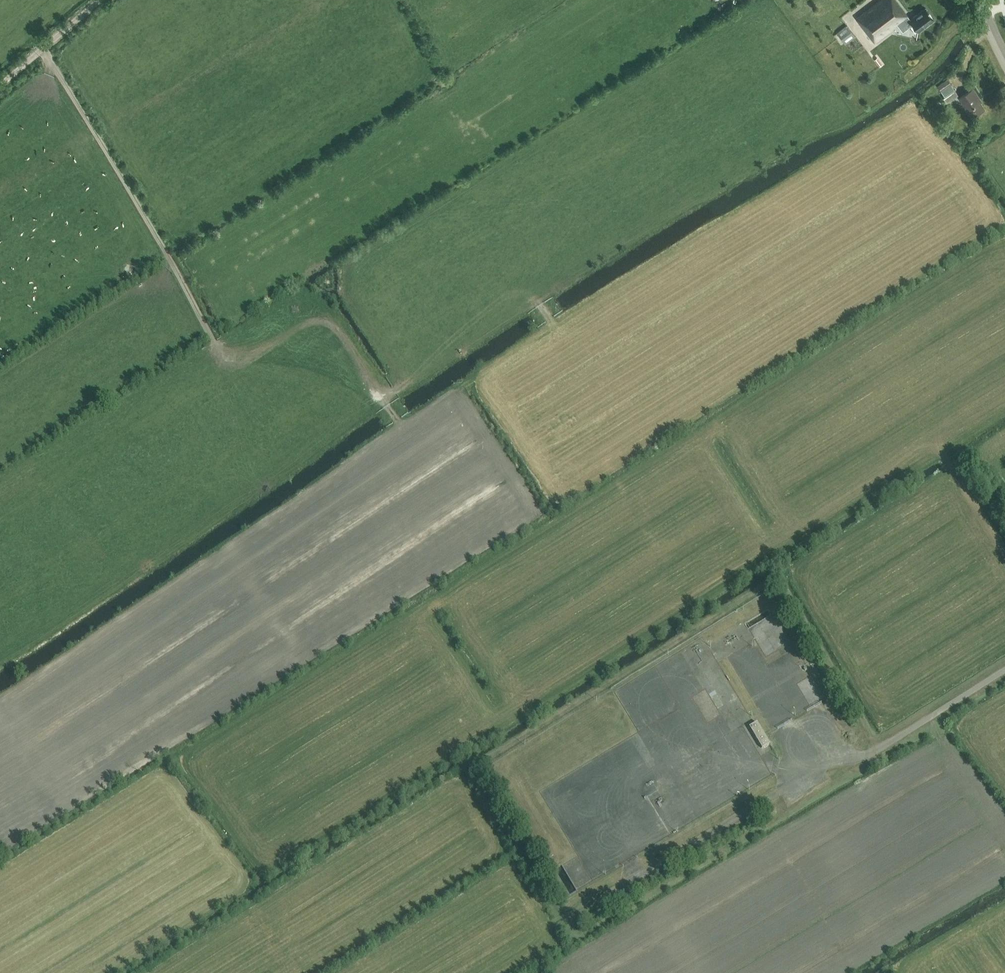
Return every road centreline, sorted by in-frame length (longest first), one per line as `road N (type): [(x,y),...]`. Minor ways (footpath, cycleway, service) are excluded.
road 1 (track): [(98,0),(0,84)]

